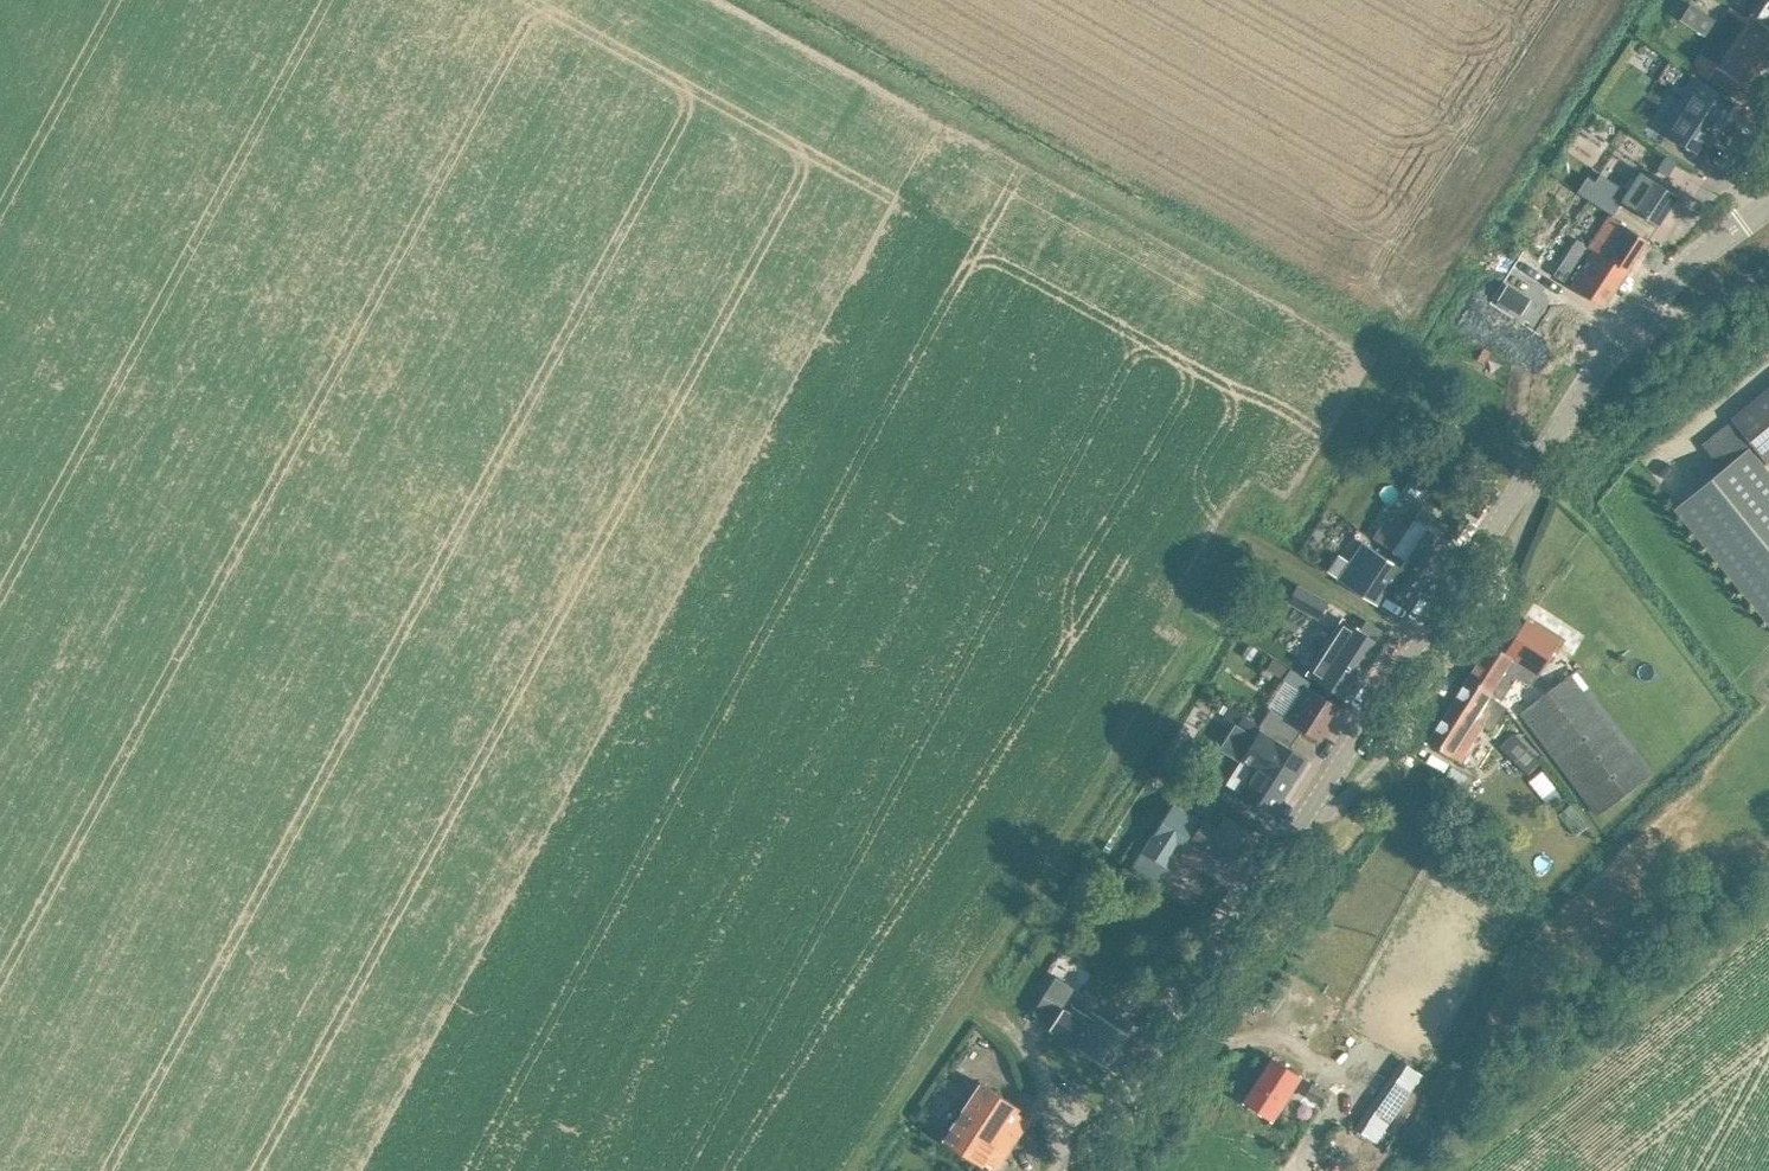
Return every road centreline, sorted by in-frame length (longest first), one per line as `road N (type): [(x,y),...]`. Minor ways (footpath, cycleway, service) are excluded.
road 1 (tertiary): [(1072,1170),(1646,305),(1763,205)]

